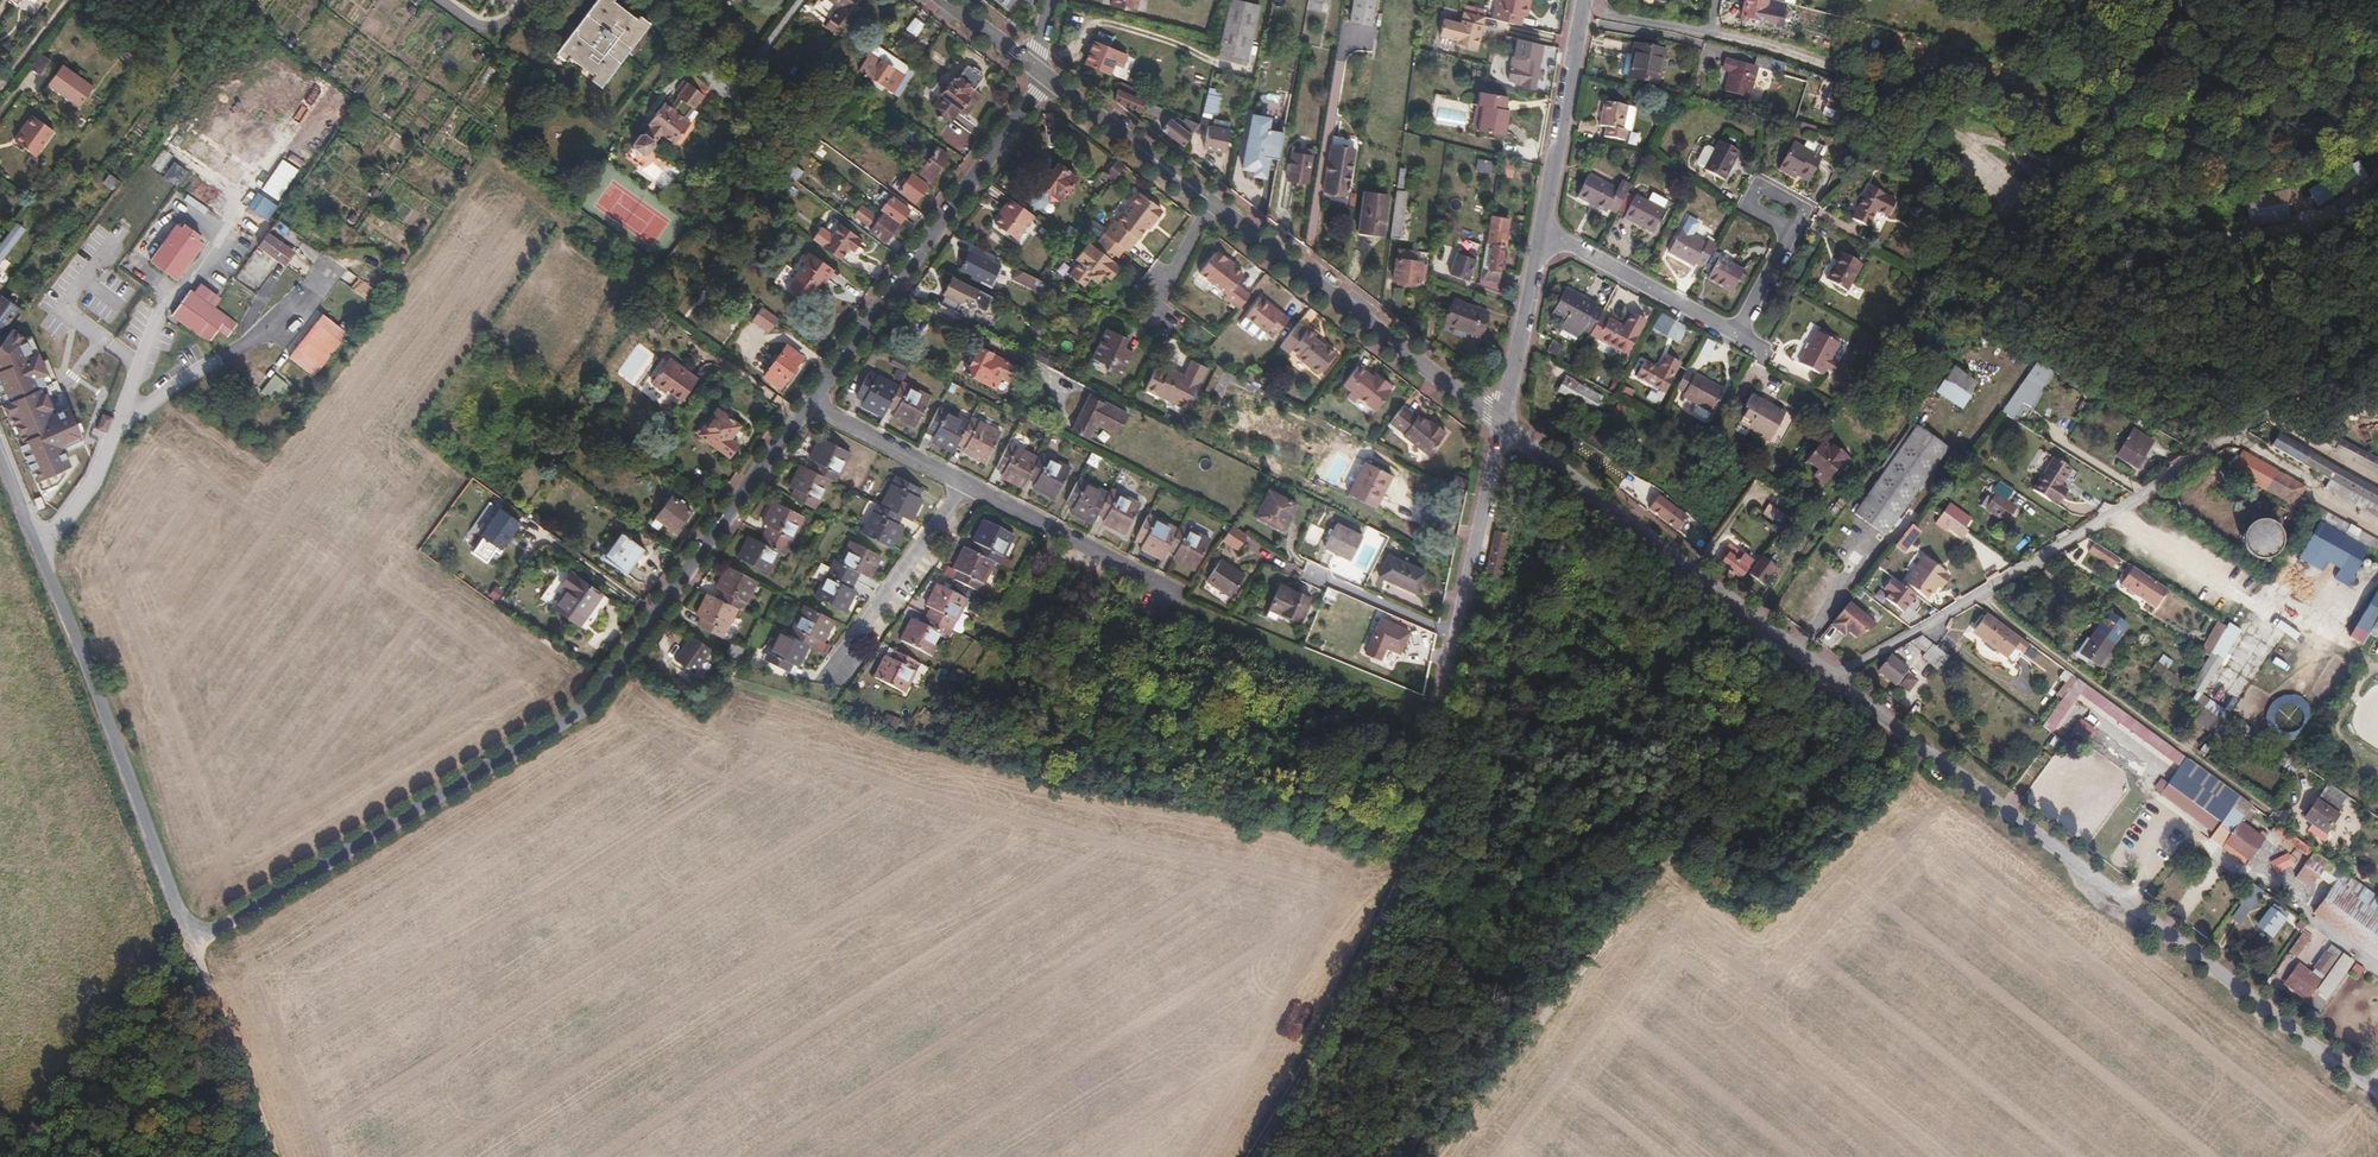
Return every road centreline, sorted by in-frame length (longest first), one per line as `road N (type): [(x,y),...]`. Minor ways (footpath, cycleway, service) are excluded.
road 1 (residential): [(0,454),(193,945),(592,700),(1048,77)]
road 2 (unclassified): [(2377,1101),(1832,676)]
road 3 (unclassified): [(1832,676),(2377,350)]
road 4 (track): [(1438,1156),(1823,670)]
road 5 (unclassified): [(1048,77),(1498,420)]
road 6 (track): [(1242,1156),(1332,1014),(1406,873),(1448,663)]
road 7 (residential): [(1498,420),(1543,231),(1584,0)]
road 8 (unclassified): [(1498,420),(1823,670)]
road 9 (residential): [(1448,663),(1498,420)]
road 10 (track): [(193,945),(278,1156)]

